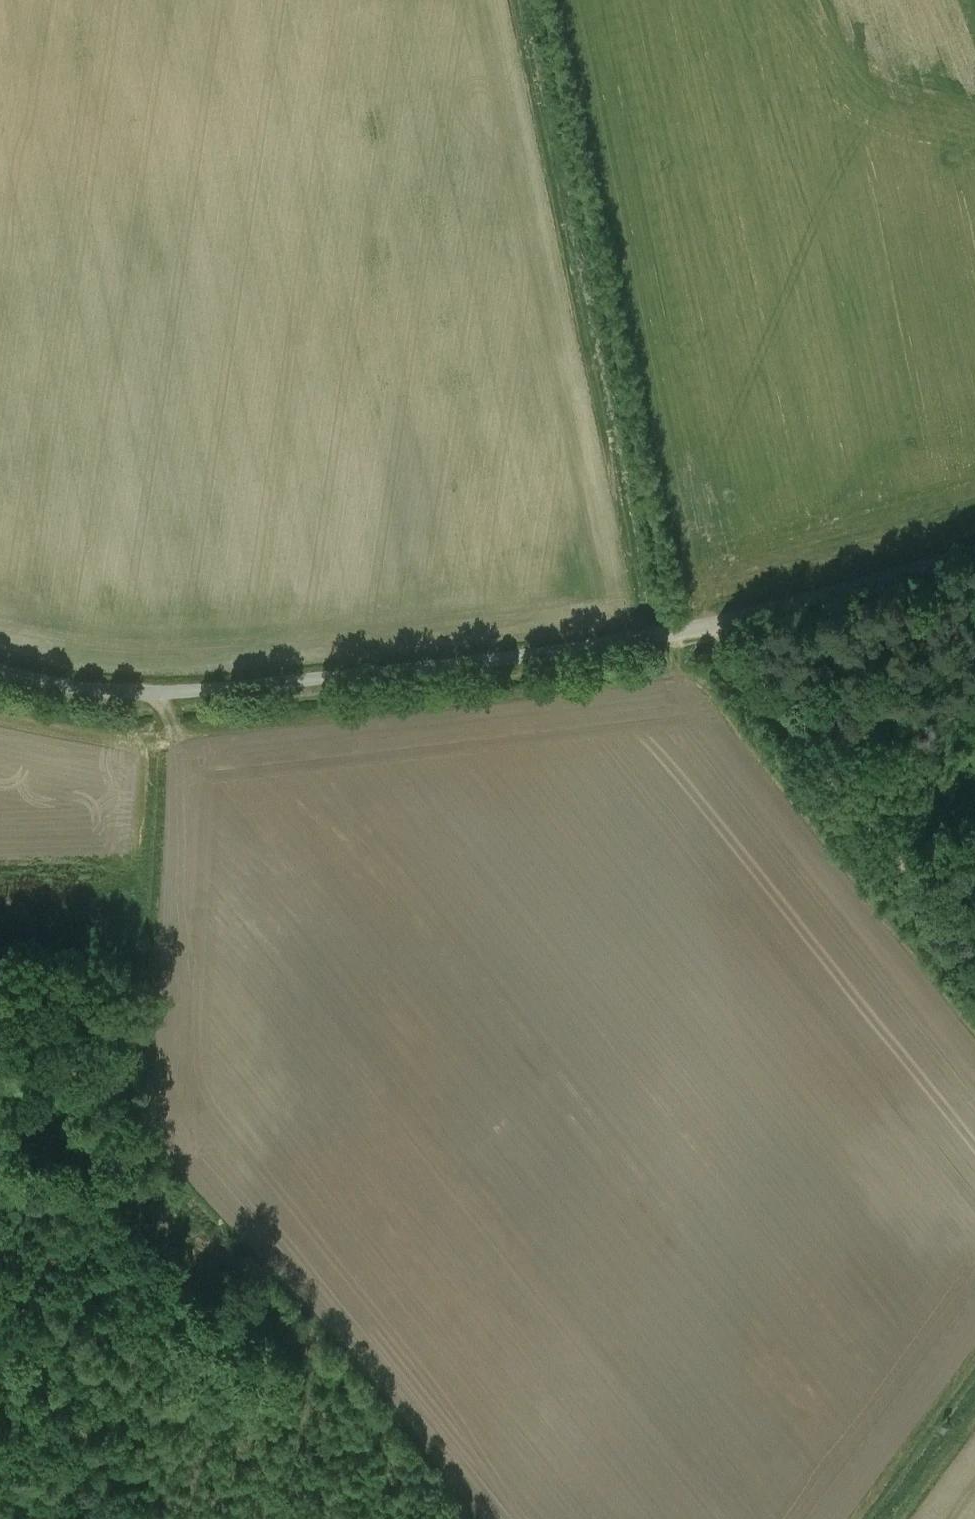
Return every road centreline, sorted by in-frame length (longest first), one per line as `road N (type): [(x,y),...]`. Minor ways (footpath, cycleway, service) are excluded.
road 1 (unclassified): [(0,672),(160,692),(537,652),(712,620),(974,548)]
road 2 (track): [(516,0),(648,630)]
road 3 (track): [(974,963),(712,620)]

